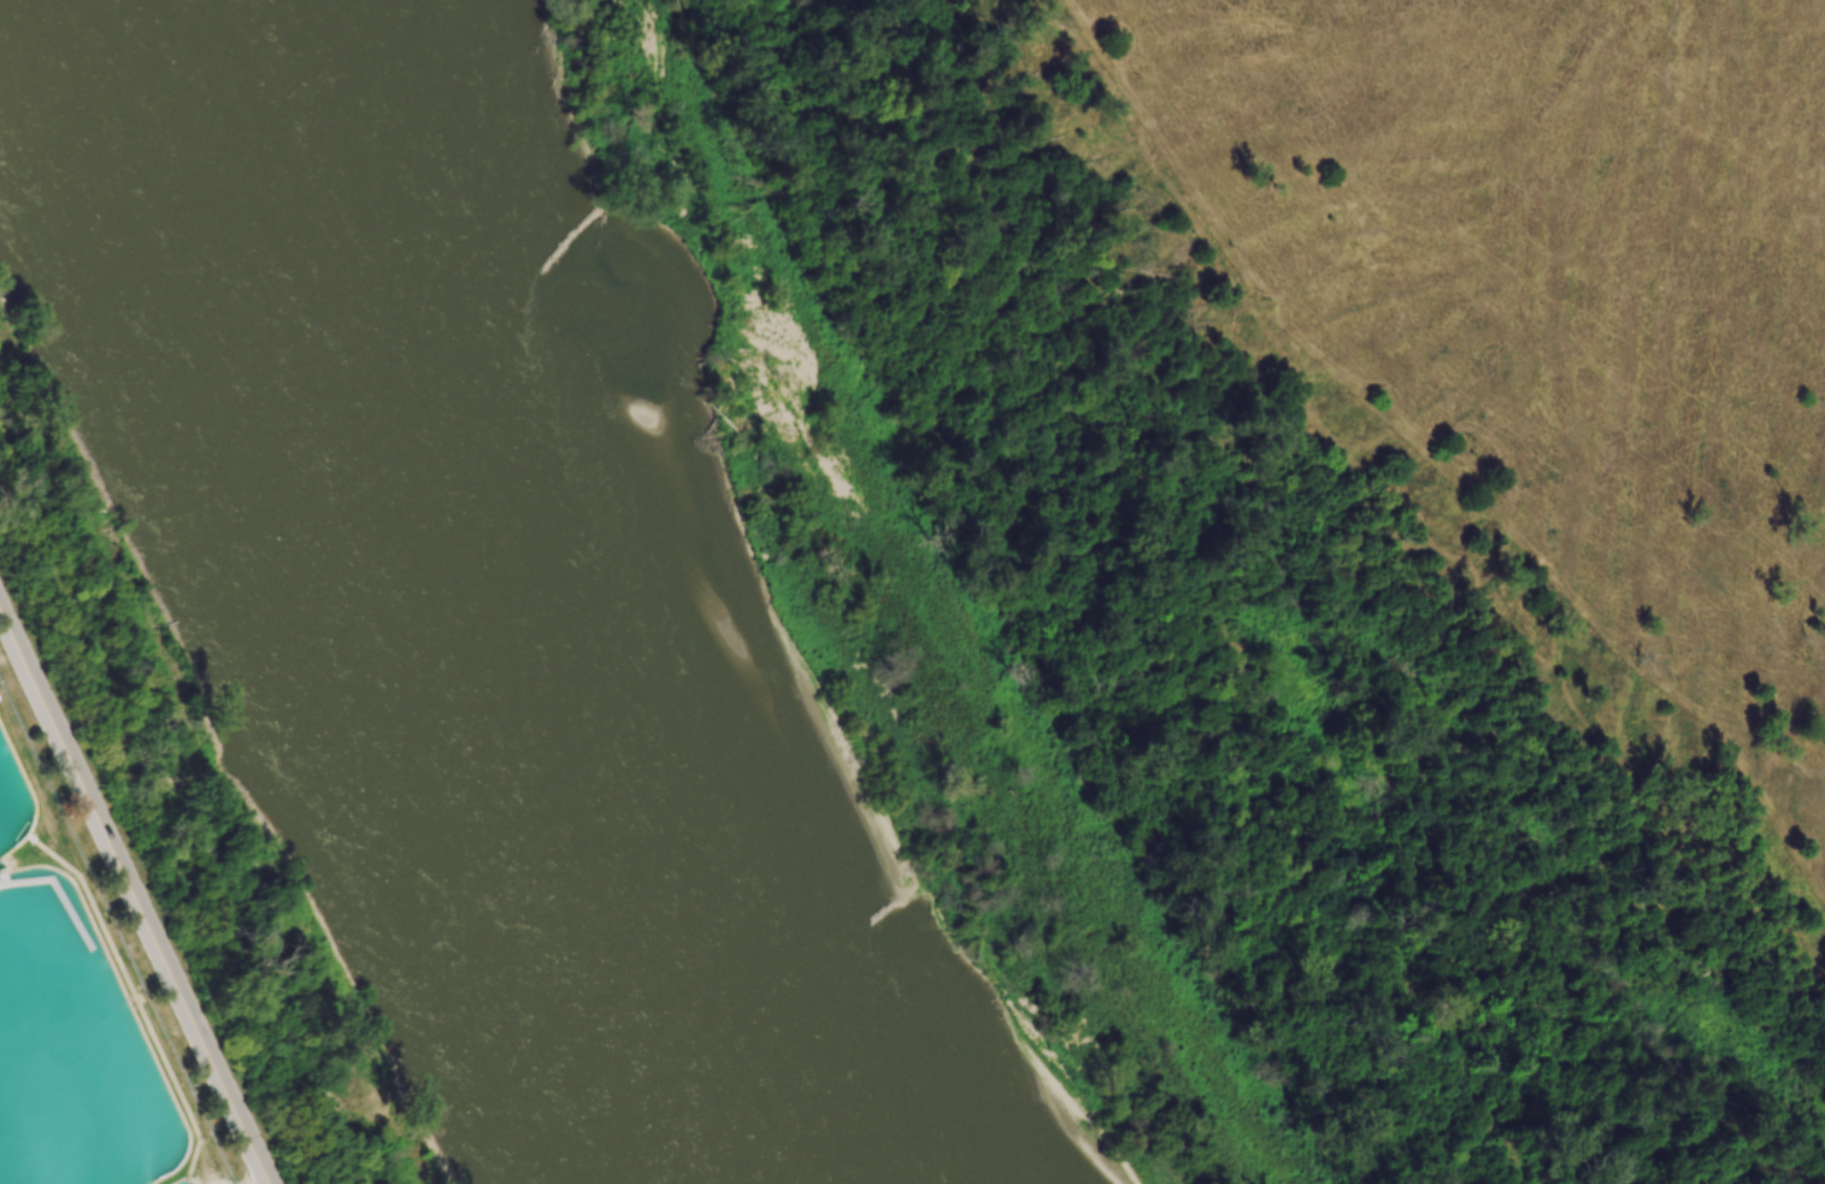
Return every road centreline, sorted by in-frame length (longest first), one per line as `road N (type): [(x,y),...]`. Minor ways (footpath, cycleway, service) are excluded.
road 1 (secondary): [(270,1183),(0,610)]

